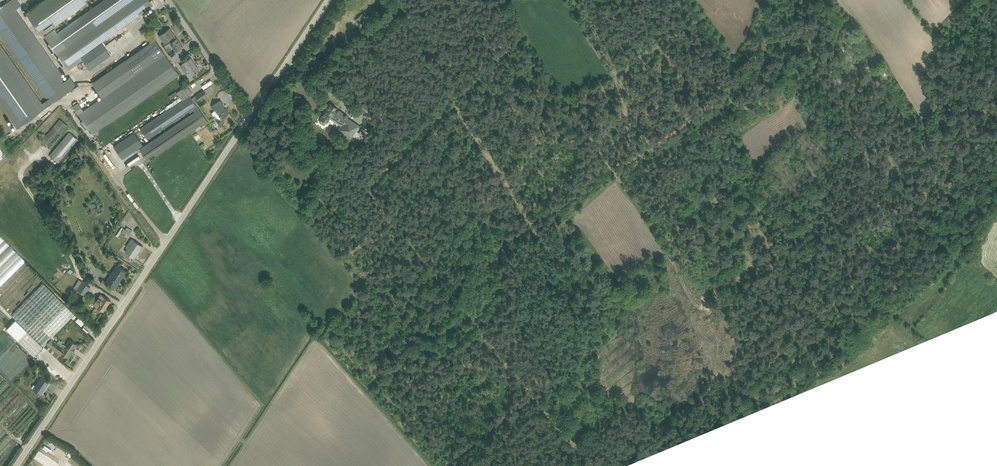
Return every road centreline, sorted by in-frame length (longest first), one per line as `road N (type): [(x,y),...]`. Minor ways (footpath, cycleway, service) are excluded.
road 1 (track): [(692,447),(872,265),(907,256),(948,219),(996,158)]
road 2 (tertiary): [(249,113),(15,465)]
road 3 (track): [(593,465),(334,149)]
road 4 (track): [(572,238),(387,405)]
road 5 (track): [(467,465),(487,436),(600,350)]
road 6 (track): [(996,195),(914,323)]
road 7 (track): [(792,143),(872,265)]
road 8 (unclassified): [(249,113),(171,0)]
road 9 (tertiary): [(326,0),(249,113)]
road 10 (track): [(364,186),(457,100)]

